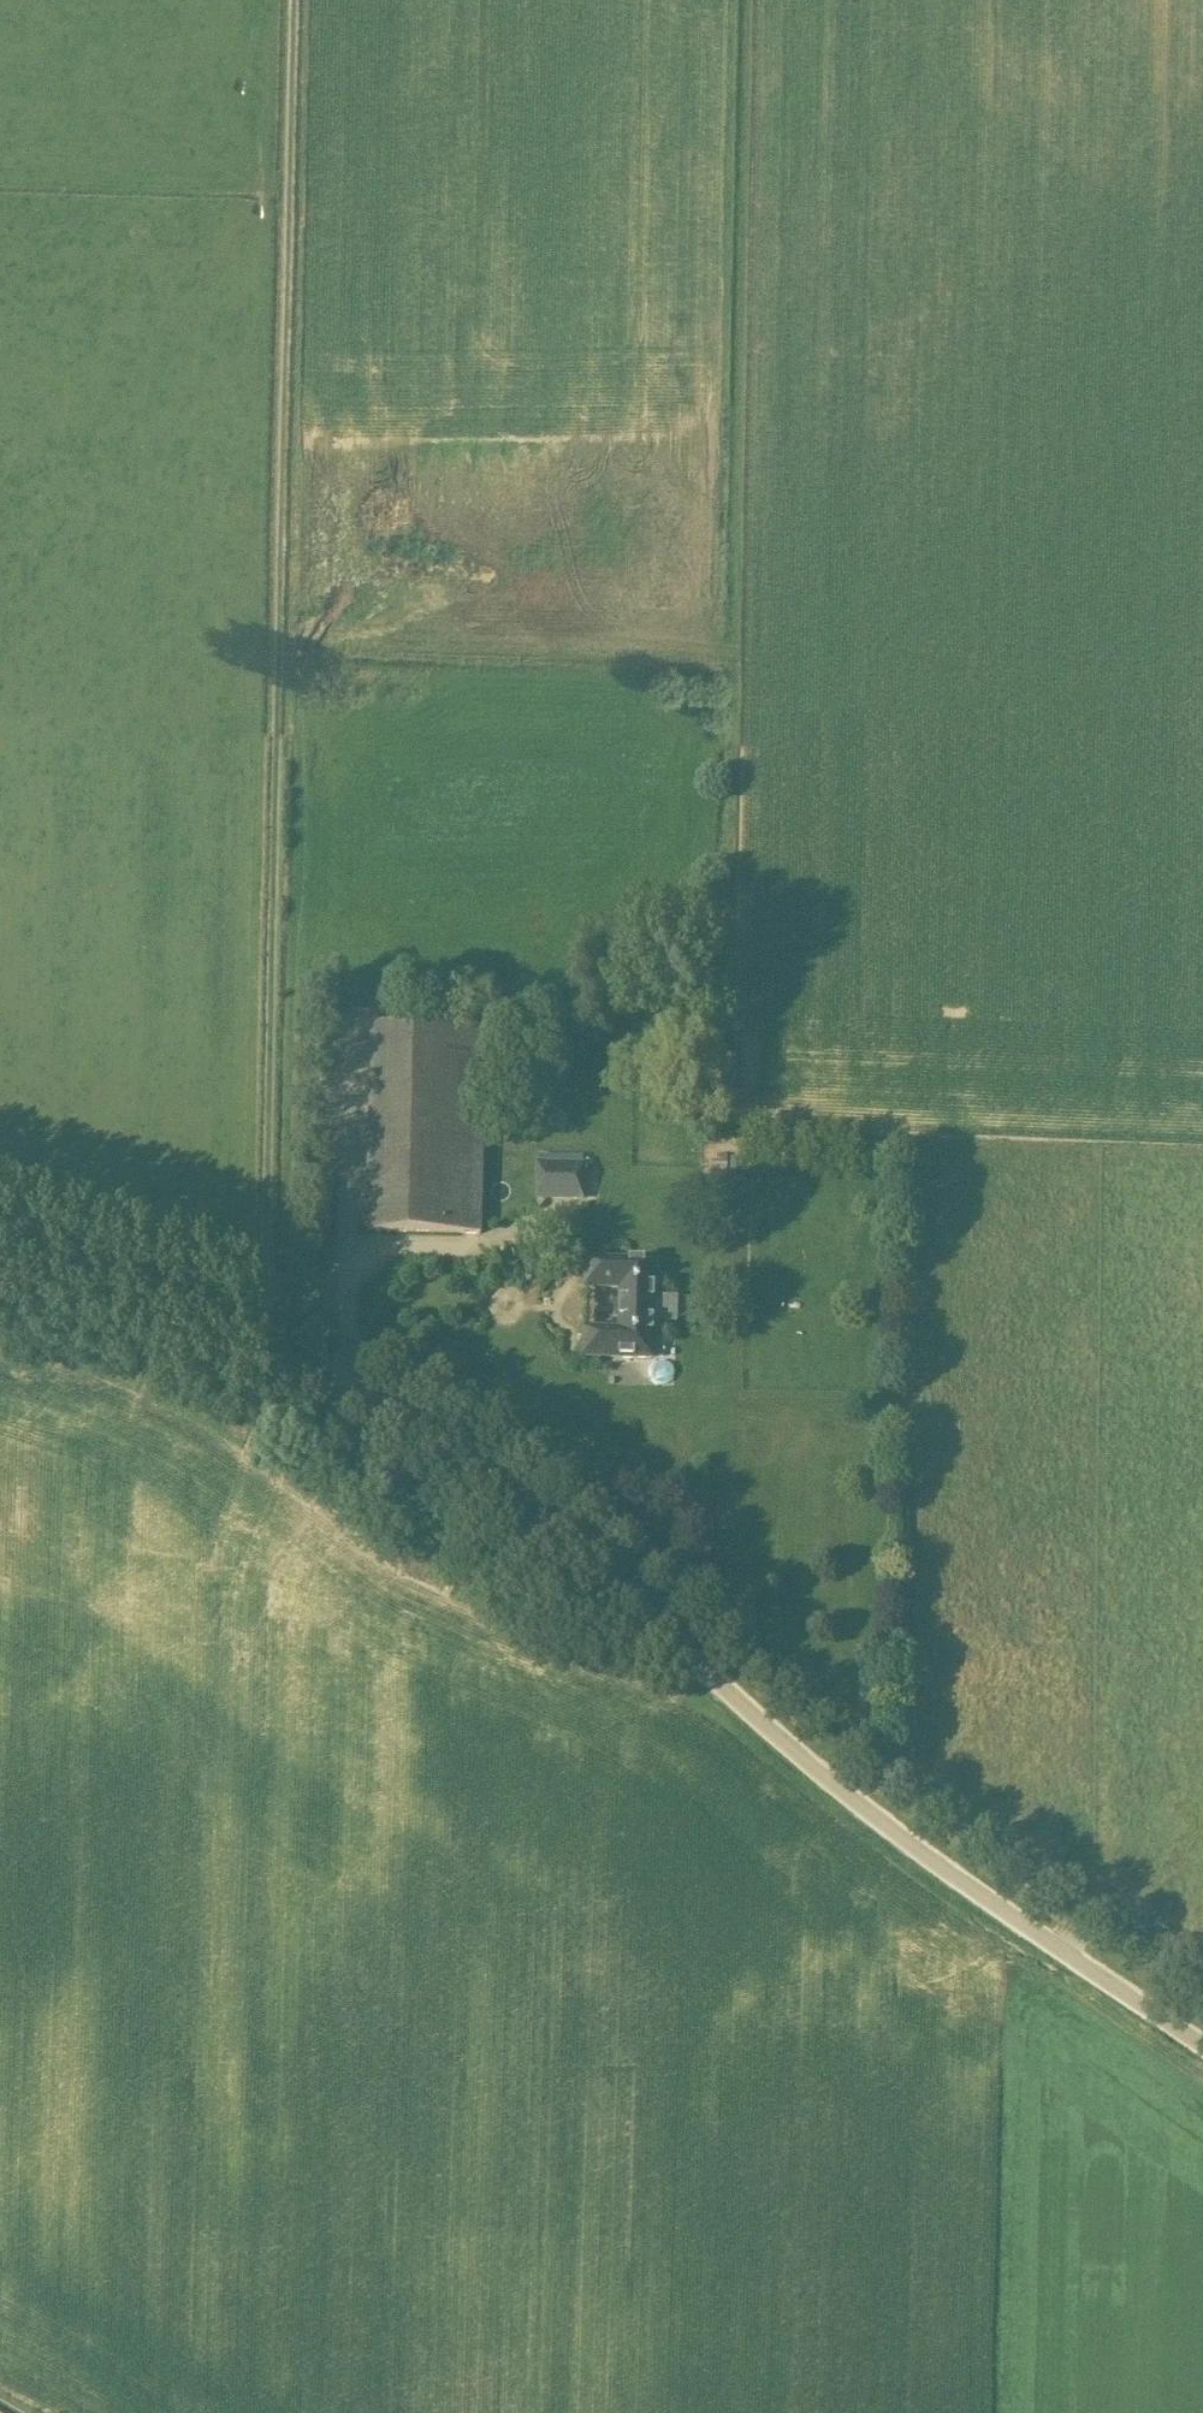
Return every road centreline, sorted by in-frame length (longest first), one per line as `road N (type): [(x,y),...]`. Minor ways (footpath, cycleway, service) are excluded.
road 1 (unclassified): [(1202,2047),(867,1811),(452,1444),(359,1389),(263,1353),(0,1274)]
road 2 (track): [(263,1353),(294,0)]

